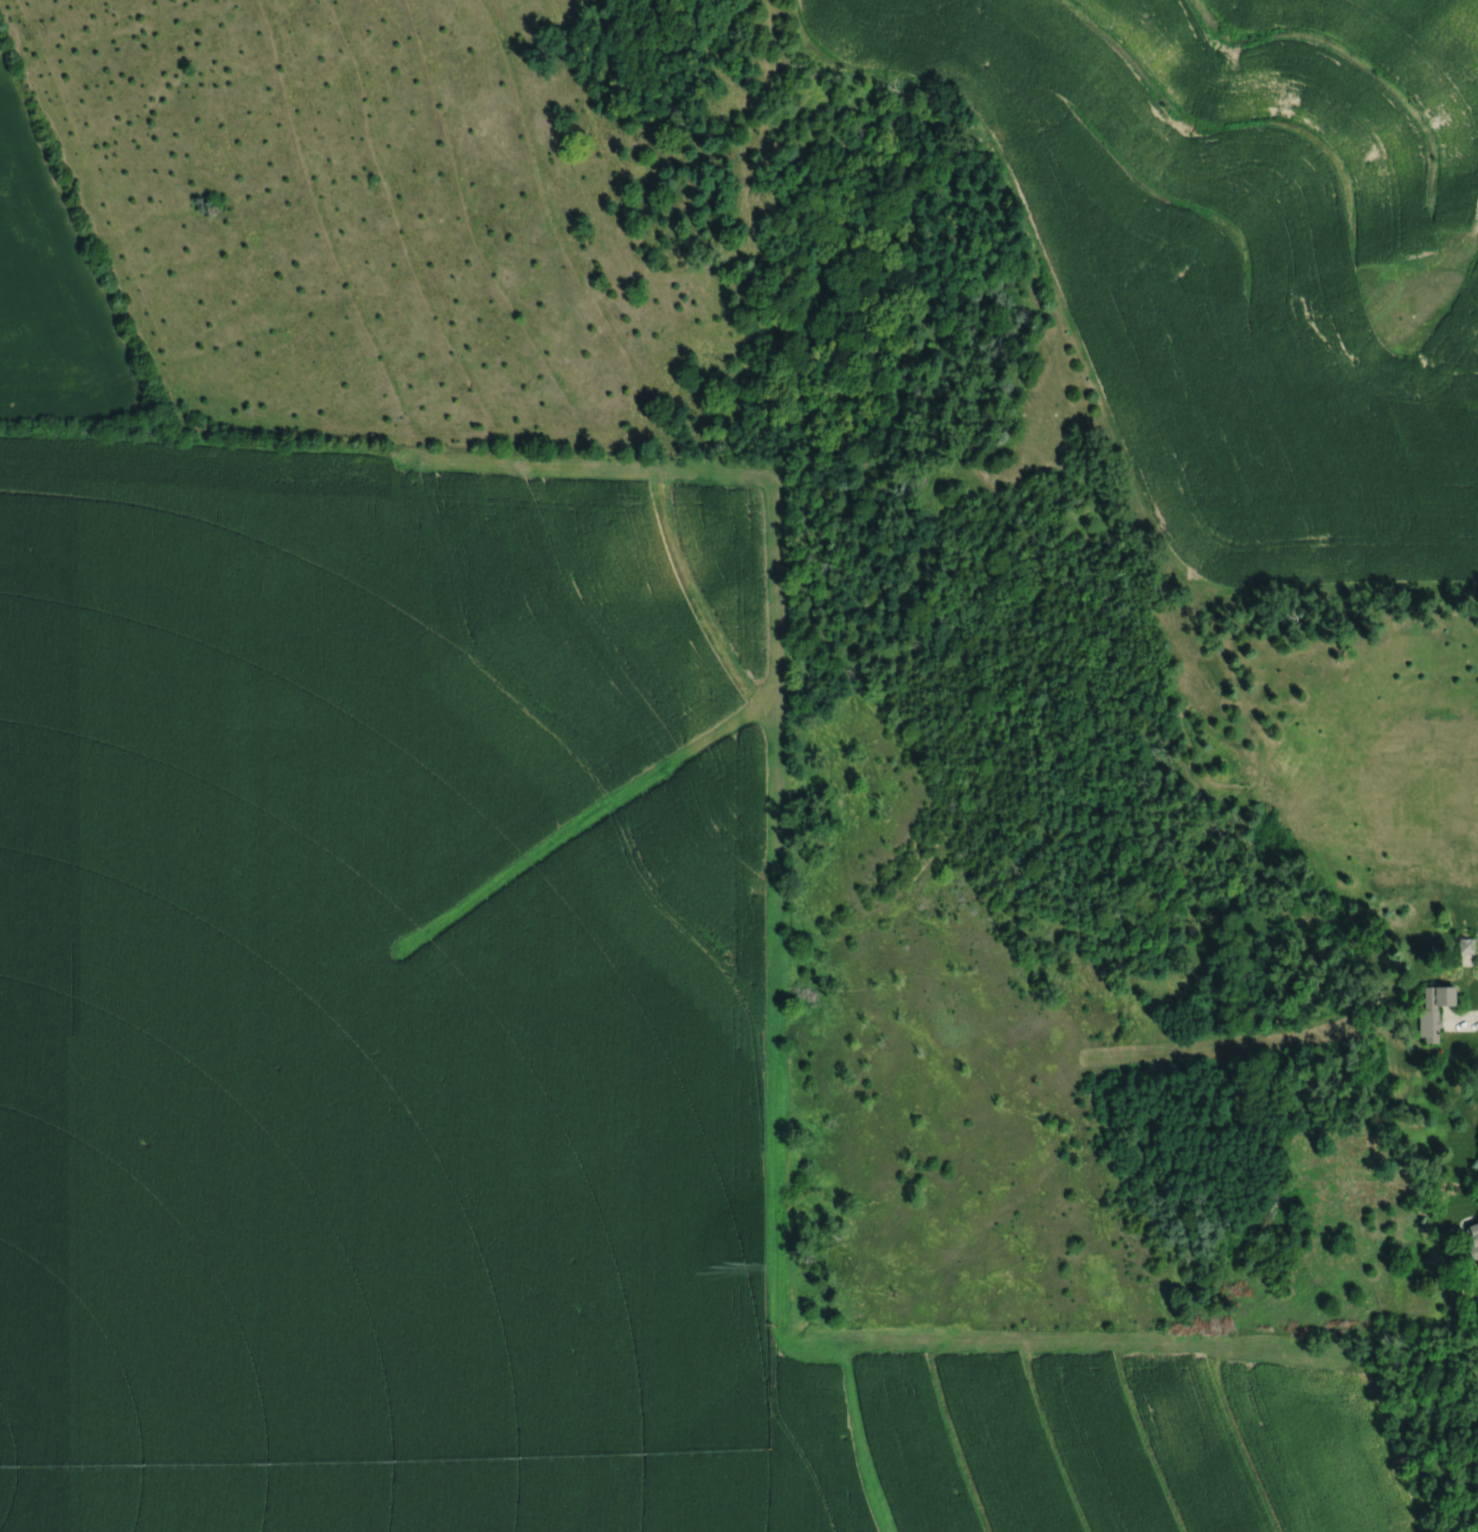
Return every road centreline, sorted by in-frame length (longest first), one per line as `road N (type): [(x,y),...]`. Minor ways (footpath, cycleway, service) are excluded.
road 1 (track): [(1477,633),(1406,651),(1347,737)]

